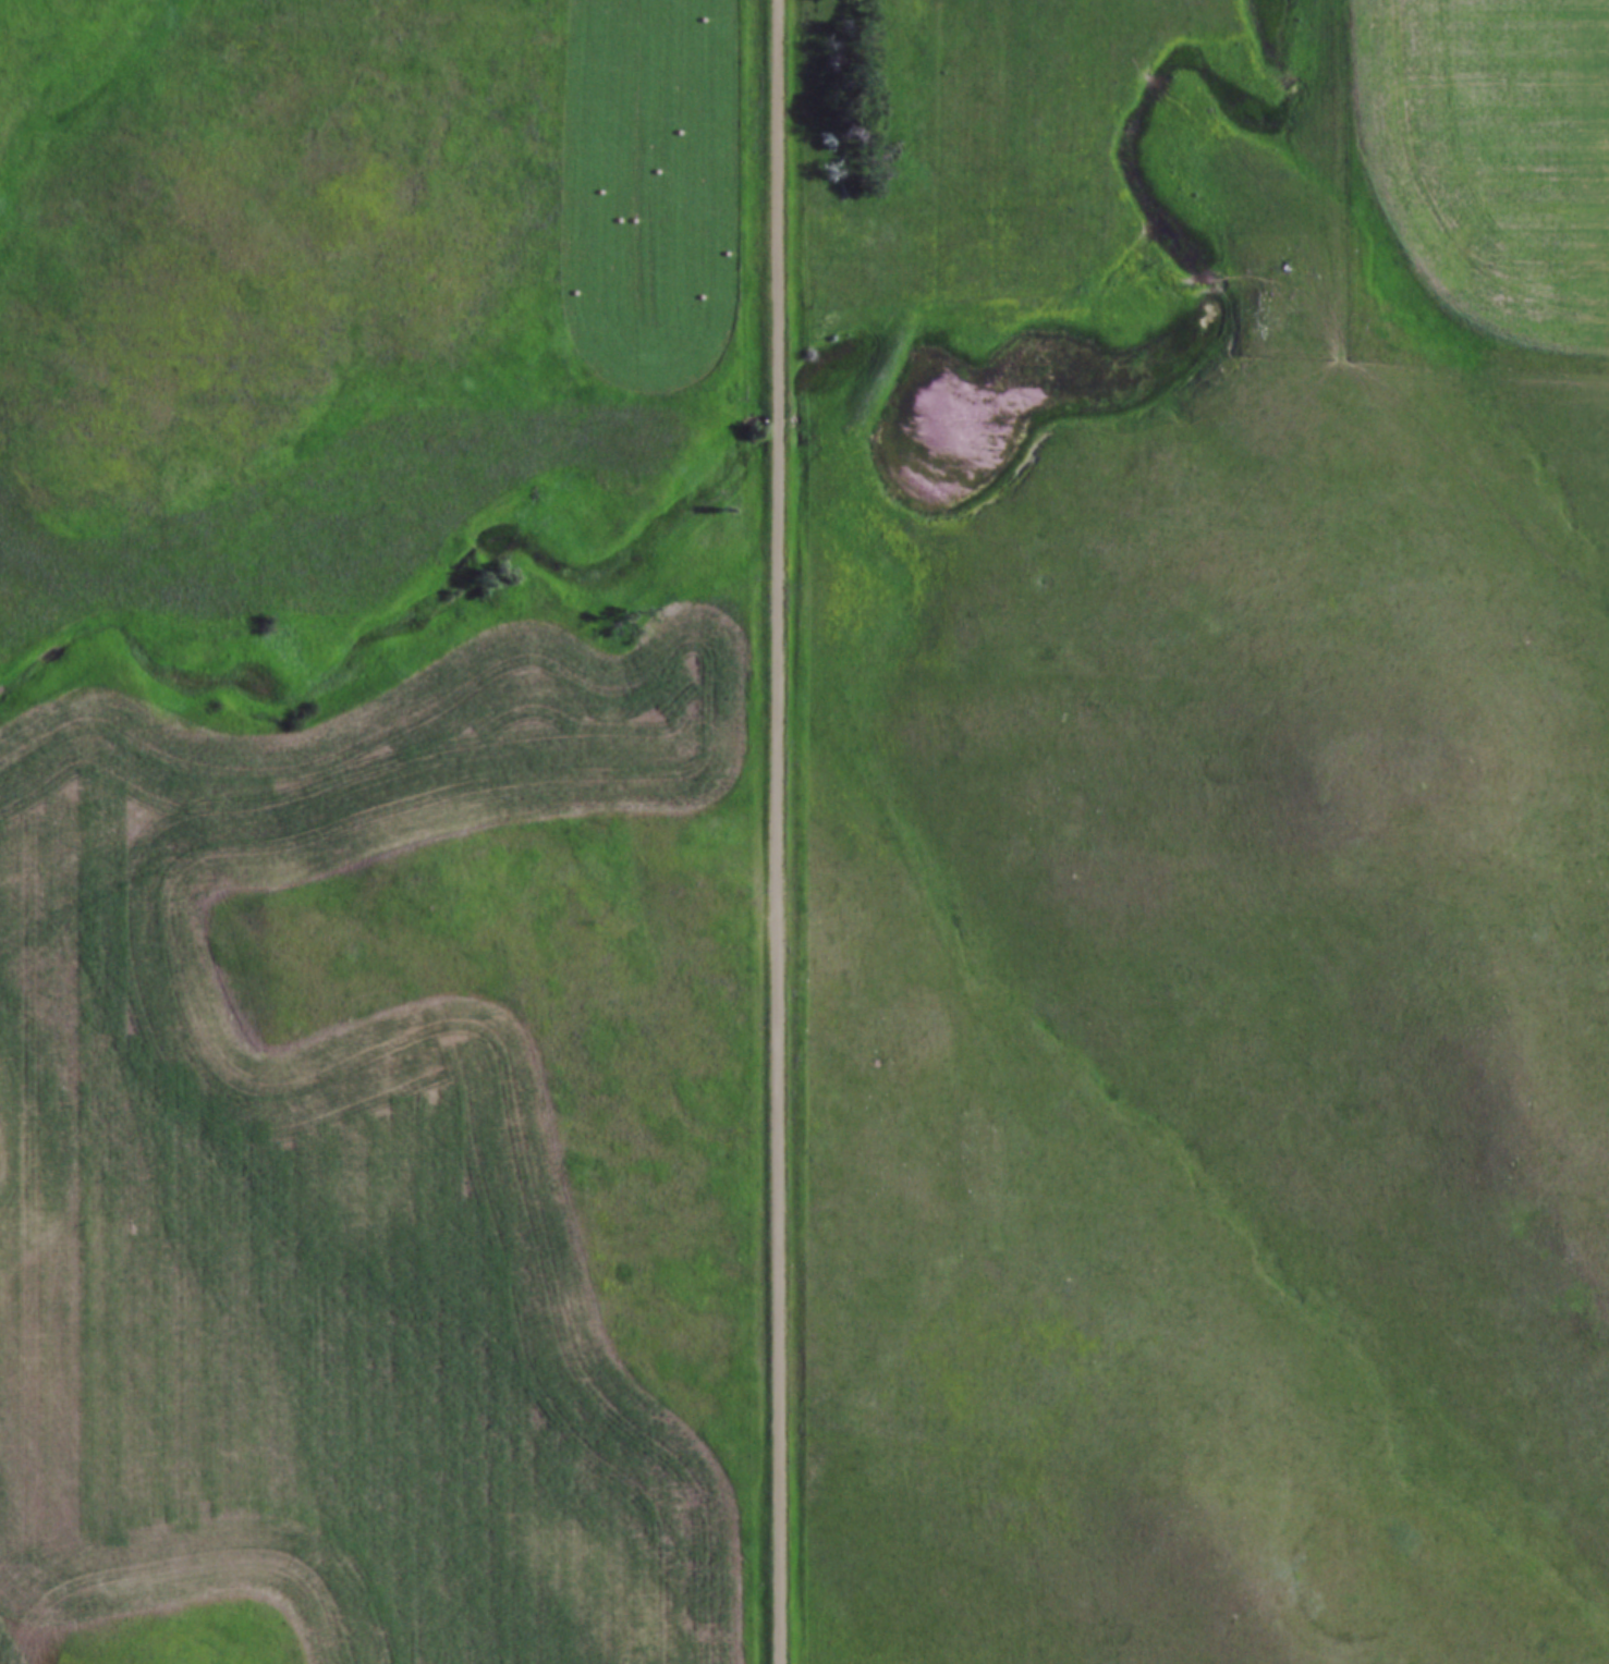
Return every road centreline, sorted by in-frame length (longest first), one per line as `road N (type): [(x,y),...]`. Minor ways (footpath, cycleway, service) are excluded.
road 1 (residential): [(775,1663),(777,0)]

